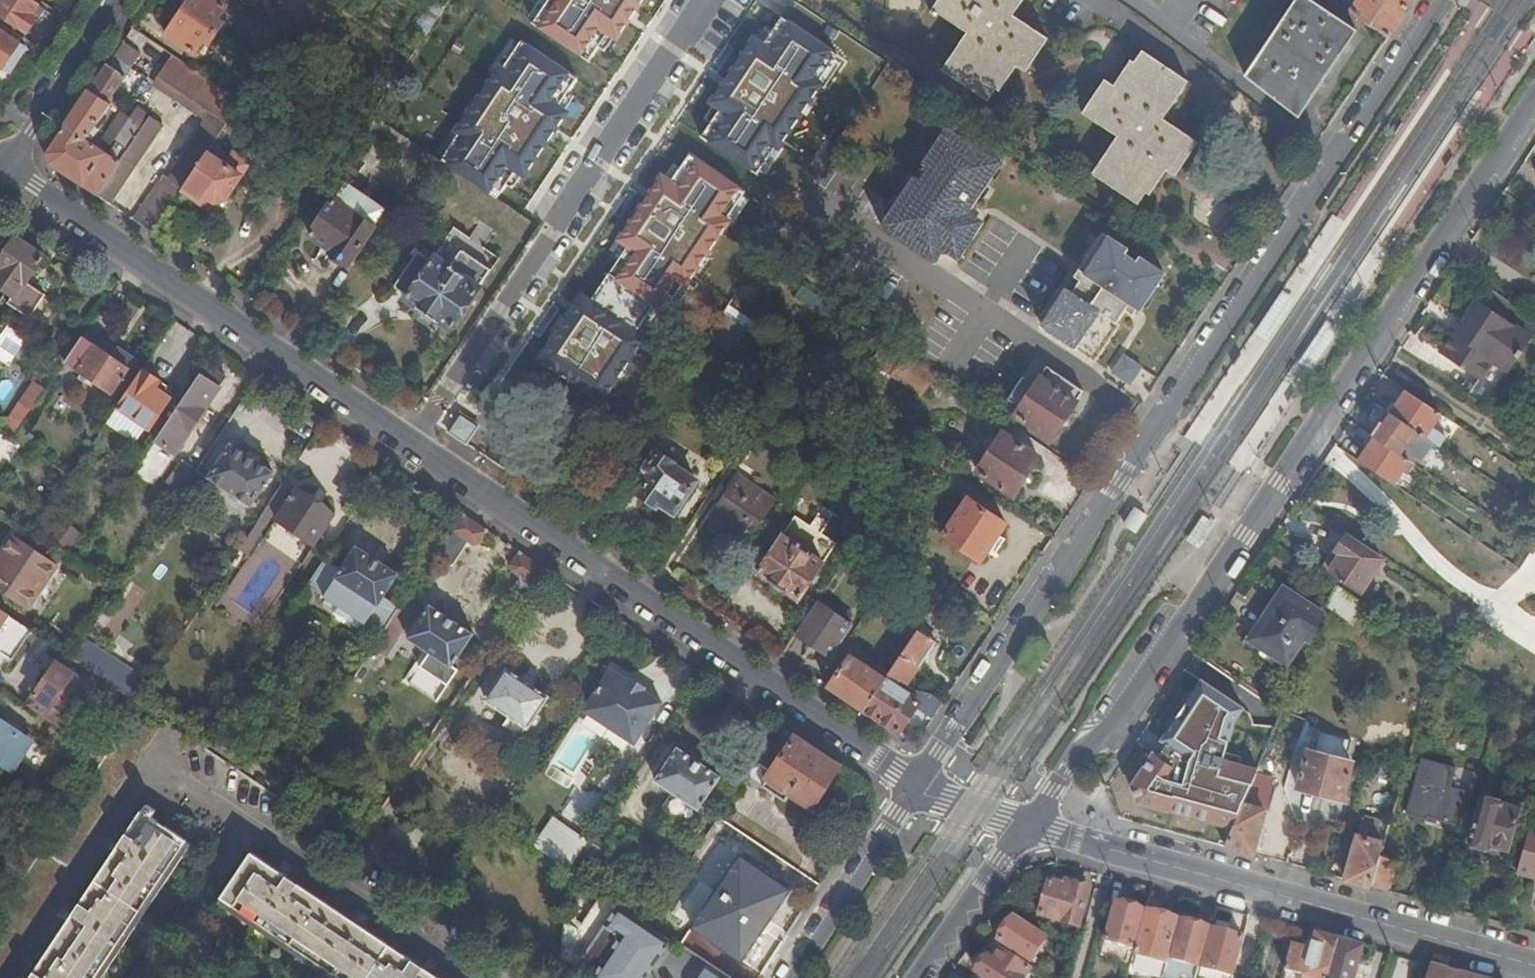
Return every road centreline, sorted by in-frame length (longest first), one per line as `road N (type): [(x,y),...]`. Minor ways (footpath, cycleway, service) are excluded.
road 1 (residential): [(920,784),(3,166)]
road 2 (residential): [(1442,0),(1297,207),(920,784)]
road 3 (residential): [(1024,825),(1079,753),(1112,728),(1534,105)]
road 4 (residential): [(489,977),(154,762),(10,977)]
road 5 (residential): [(1534,969),(1024,825)]
road 6 (unclassified): [(920,784),(791,977)]
road 7 (tertiary): [(3,166),(116,0)]
road 8 (unclassified): [(917,977),(1024,825)]

